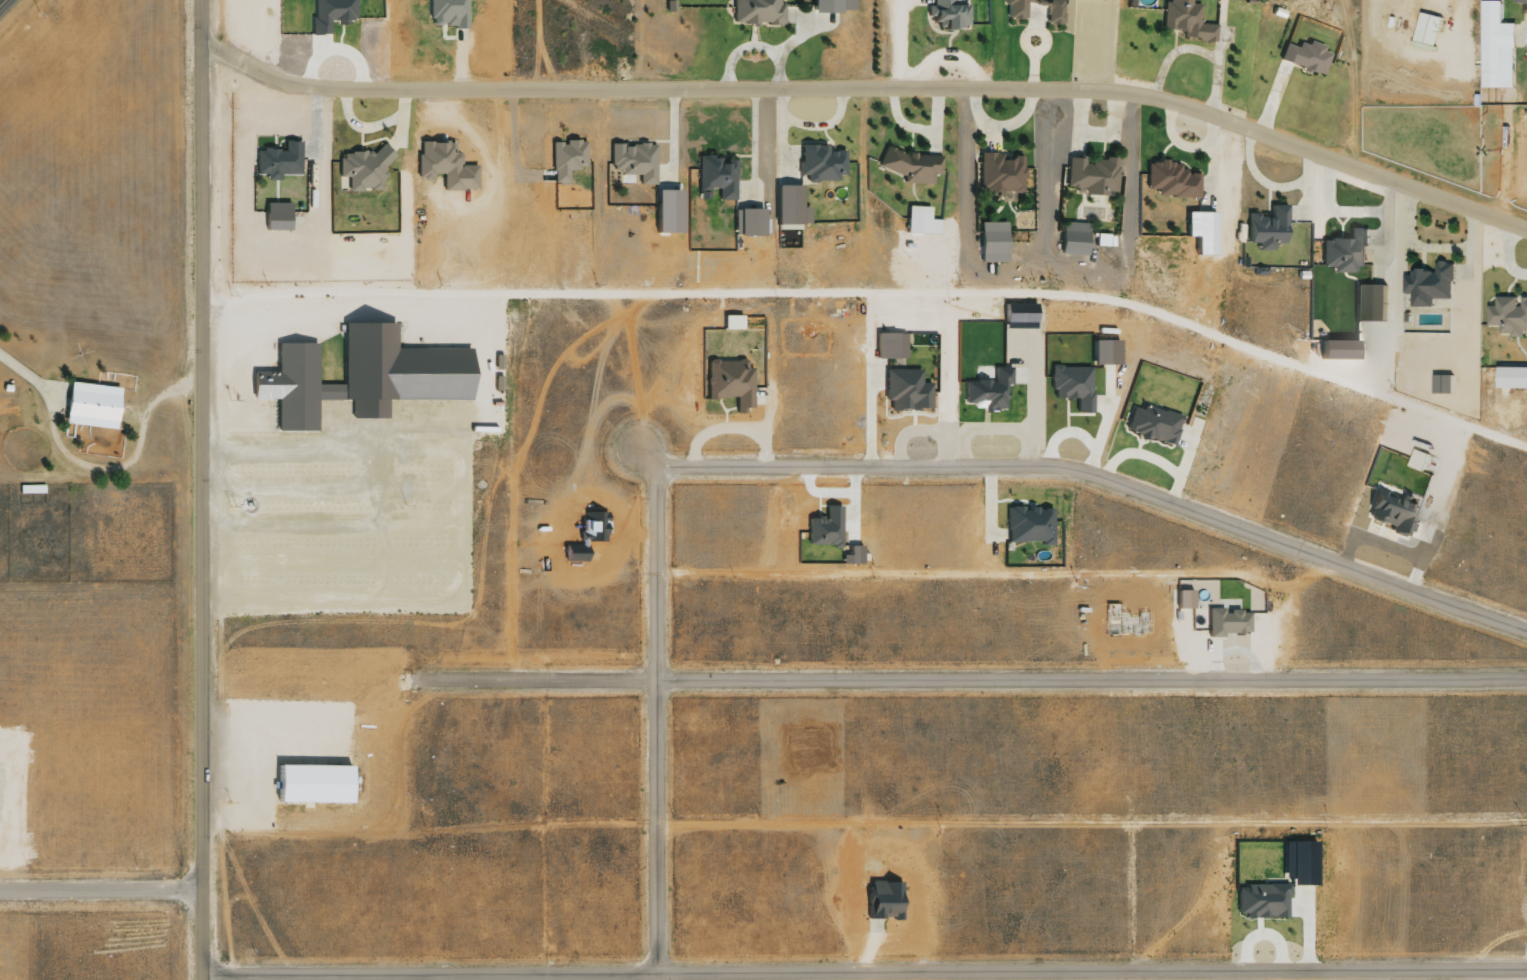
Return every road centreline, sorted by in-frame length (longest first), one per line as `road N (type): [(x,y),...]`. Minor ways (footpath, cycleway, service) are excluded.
road 1 (residential): [(196,43),(301,86),(349,91),(1150,95),(1526,234)]
road 2 (residential): [(200,976),(1526,964)]
road 3 (residential): [(200,979),(196,0)]
road 4 (residential): [(647,458),(1050,461),(1526,627)]
road 5 (residential): [(650,674),(1526,676)]
road 6 (residential): [(655,979),(647,458)]
road 7 (residential): [(415,682),(650,674)]
road 8 (residential): [(200,884),(0,885)]

